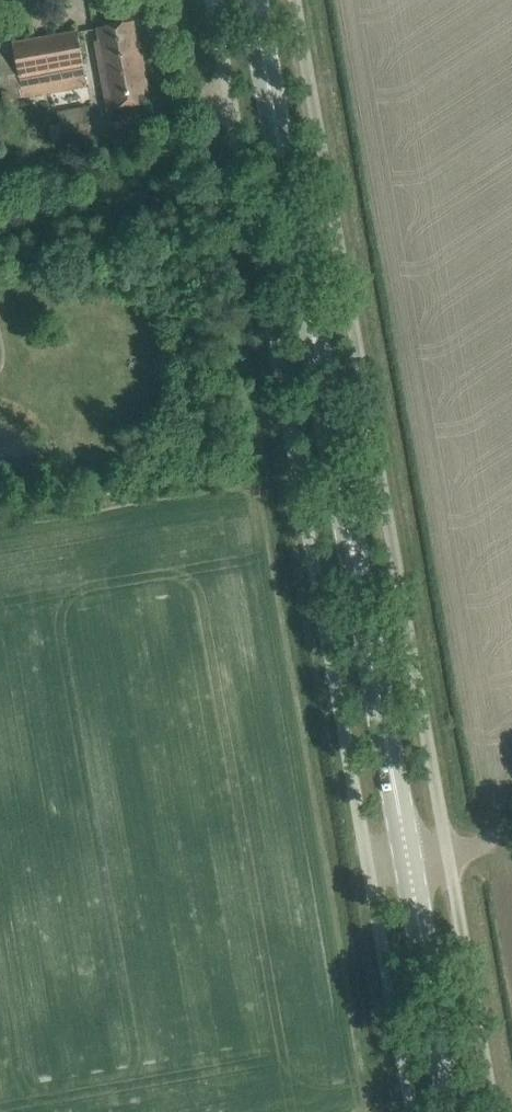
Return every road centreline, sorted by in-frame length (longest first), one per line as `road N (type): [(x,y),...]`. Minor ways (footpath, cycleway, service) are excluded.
road 1 (unclassified): [(372,882),(213,0)]
road 2 (primary): [(416,874),(255,0)]
road 3 (unclassified): [(296,0),(449,870)]
road 4 (unclassified): [(449,870),(493,1111)]
road 5 (primary): [(459,1111),(416,874)]
road 6 (unclassified): [(413,1111),(372,882)]

